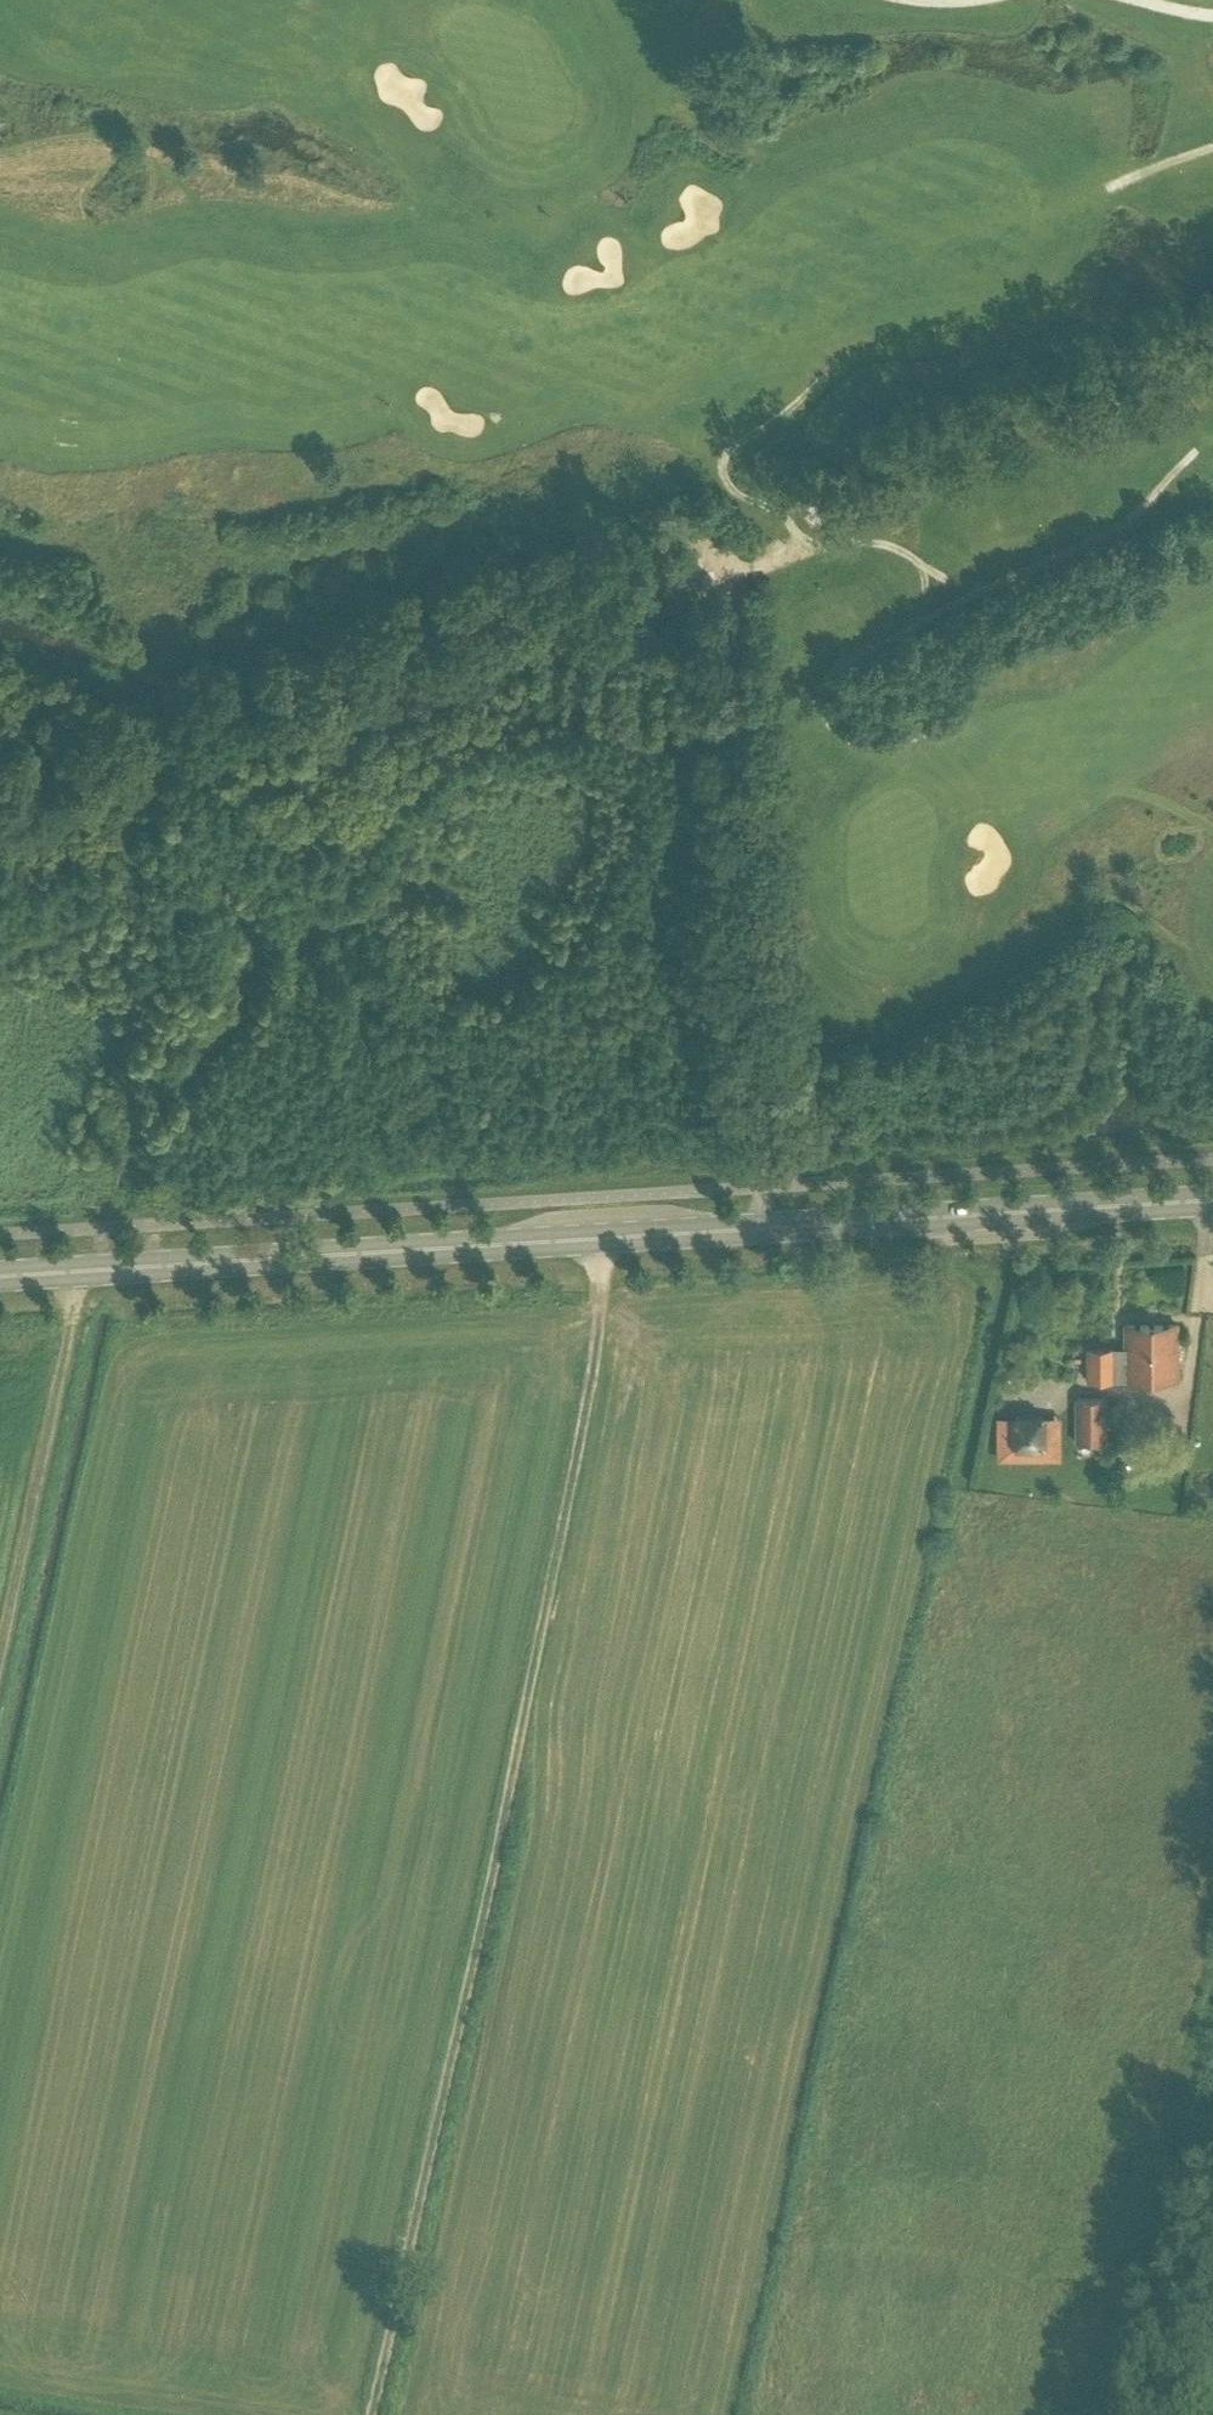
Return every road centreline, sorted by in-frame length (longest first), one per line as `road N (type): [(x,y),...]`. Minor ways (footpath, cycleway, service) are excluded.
road 1 (track): [(760,1229),(728,578),(704,542),(676,538),(0,789)]
road 2 (secondary): [(0,1276),(1212,1201)]
road 3 (track): [(0,1672),(81,1271)]
road 4 (track): [(1156,2414),(1212,2144)]

